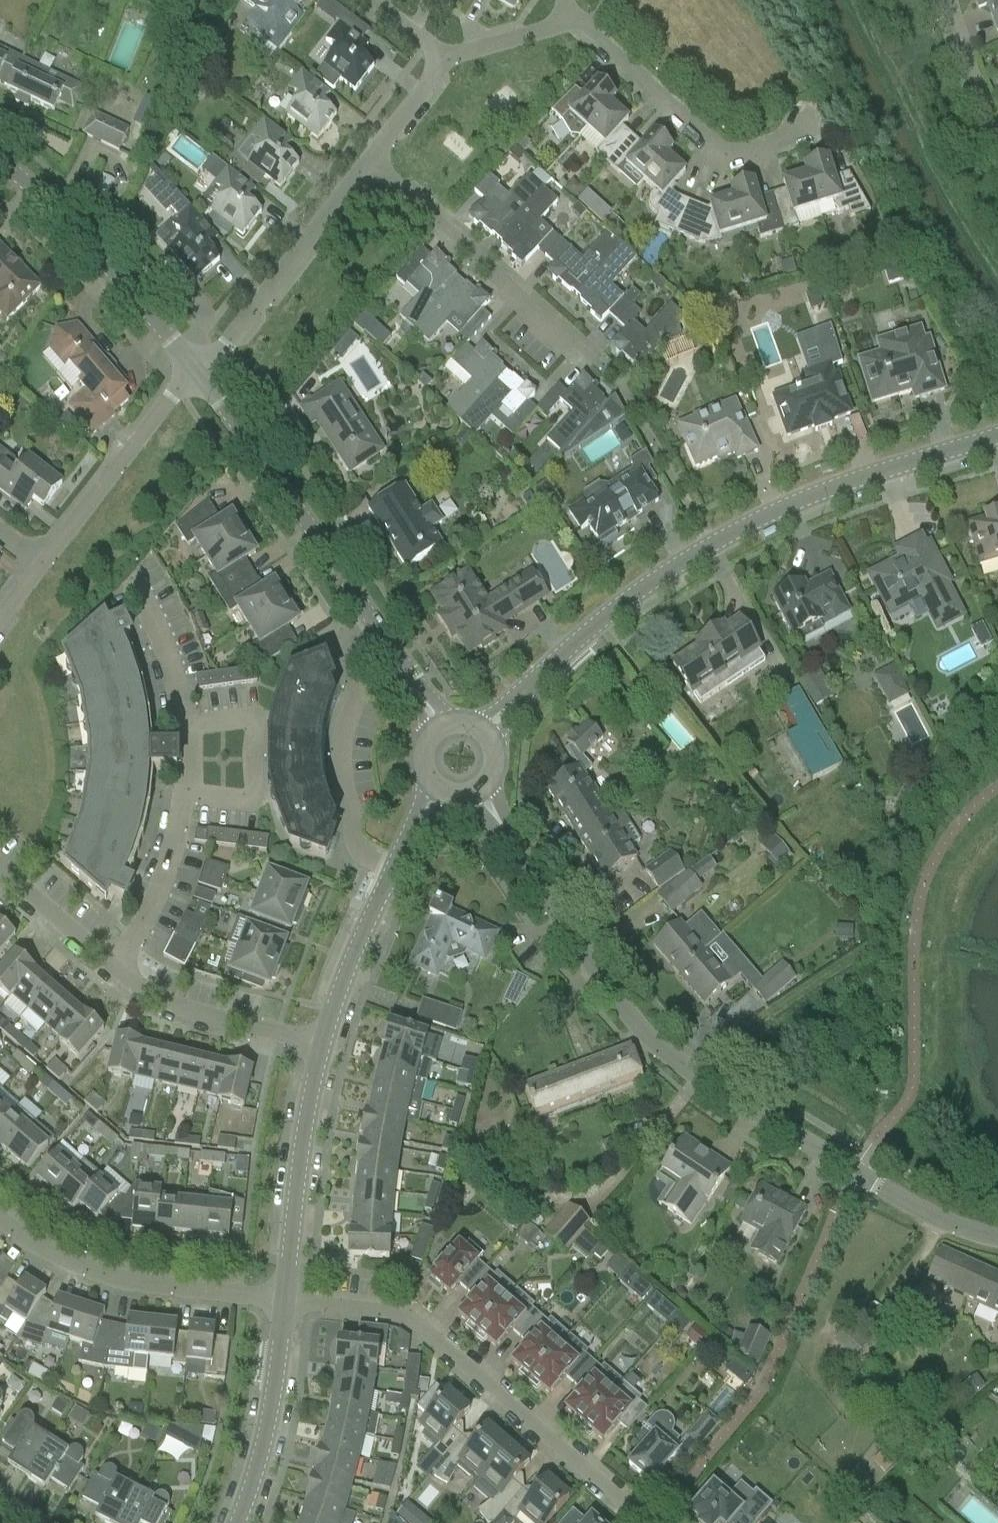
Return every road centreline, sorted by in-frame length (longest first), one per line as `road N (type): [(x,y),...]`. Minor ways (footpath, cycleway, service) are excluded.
road 1 (unclassified): [(480,794),(631,1016),(691,1069),(858,1172),(997,1230)]
road 2 (tertiary): [(485,737),(615,613),(714,549),(875,477),(997,440)]
road 3 (residential): [(285,1296),(420,1323),(664,1522)]
road 4 (residential): [(114,968),(160,890),(187,799),(190,725),(133,584)]
road 5 (residential): [(0,1210),(47,1250),(129,1279),(285,1296)]
road 6 (residential): [(194,376),(372,622)]
road 7 (residential): [(566,21),(708,150),(749,155),(807,128)]
road 8 (residential): [(369,161),(594,355)]
road 9 (residential): [(0,153),(110,267),(194,376)]
road 10 (residential): [(372,622),(339,642),(352,703),(342,753),(345,802),(356,850),(393,872)]
road 11 (residential): [(194,376),(245,326),(369,161)]
road 12 (tertiary): [(285,1296),(301,1150),(324,1043)]
road 13 (residential): [(194,376),(153,414),(42,557)]
road 14 (tertiary): [(240,1522),(276,1381),(285,1296)]
road 15 (residential): [(114,968),(169,1001),(324,1043)]
road 16 (tertiary): [(324,1043),(393,872)]
road 17 (residential): [(0,871),(114,968)]
road 18 (residential): [(941,0),(997,137)]
road 19 (residential): [(372,622),(440,733)]
road 20 (residential): [(369,161),(448,62)]
road 21 (residential): [(448,62),(566,21)]

